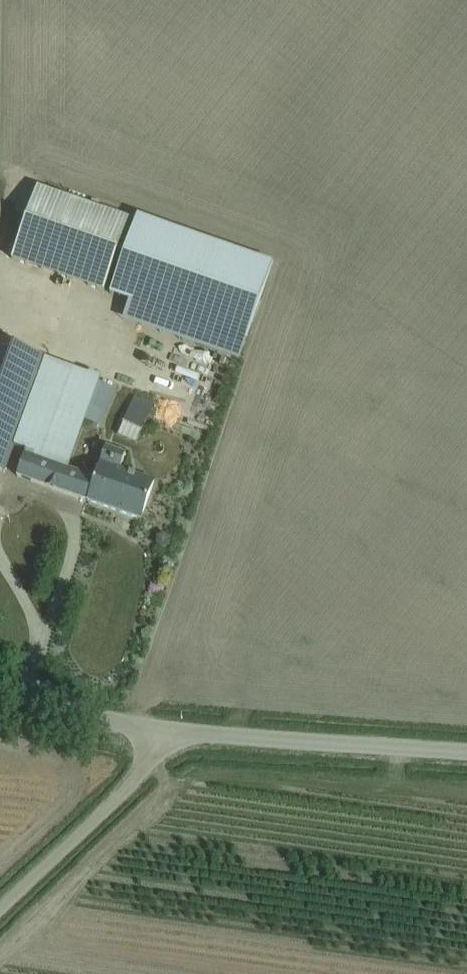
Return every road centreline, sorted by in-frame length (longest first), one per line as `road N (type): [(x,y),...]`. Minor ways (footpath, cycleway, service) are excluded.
road 1 (unclassified): [(466,753),(156,732)]
road 2 (unclassified): [(0,908),(139,773),(156,732)]
road 3 (unclassified): [(156,732),(0,696)]

